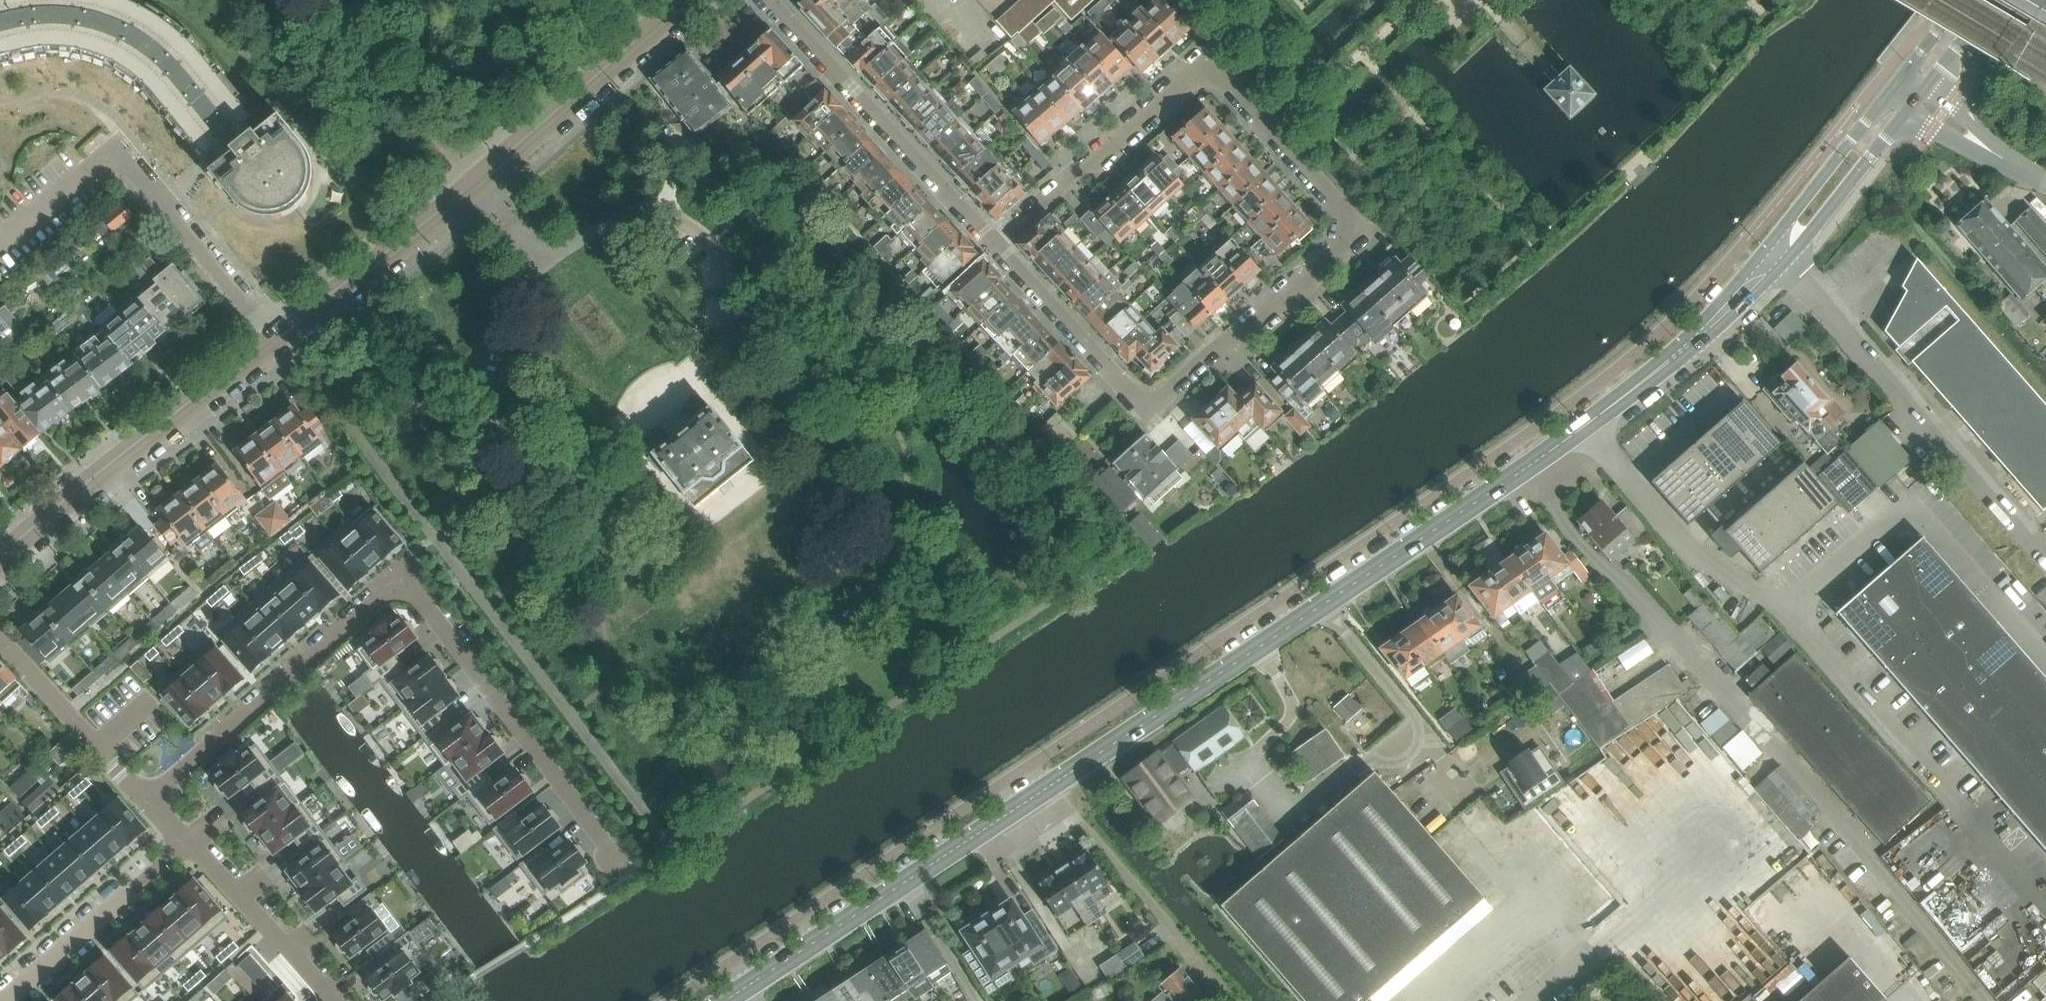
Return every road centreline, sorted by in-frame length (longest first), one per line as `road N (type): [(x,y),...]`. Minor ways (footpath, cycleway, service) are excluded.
road 1 (tertiary): [(1051,786),(1547,454),(1706,329)]
road 2 (residential): [(993,246),(1206,61),(1359,232),(1150,410)]
road 3 (residential): [(148,799),(380,599),(401,593),(422,603),(615,857)]
road 4 (residential): [(272,338),(607,71),(682,0)]
road 5 (residential): [(0,248),(117,149),(272,338)]
road 6 (residential): [(0,558),(272,338)]
road 7 (residential): [(993,246),(766,0)]
road 8 (tertiary): [(724,1000),(983,831)]
road 9 (tertiary): [(1706,329),(1786,262),(1904,111)]
road 10 (tertiary): [(1886,98),(1706,329)]
road 11 (residential): [(4,1000),(188,841)]
road 12 (residential): [(1150,410),(993,246)]
road 13 (residential): [(148,799),(0,641)]
road 14 (residential): [(983,831),(999,854),(1068,809),(1051,786)]
road 15 (residential): [(276,936),(188,841)]

